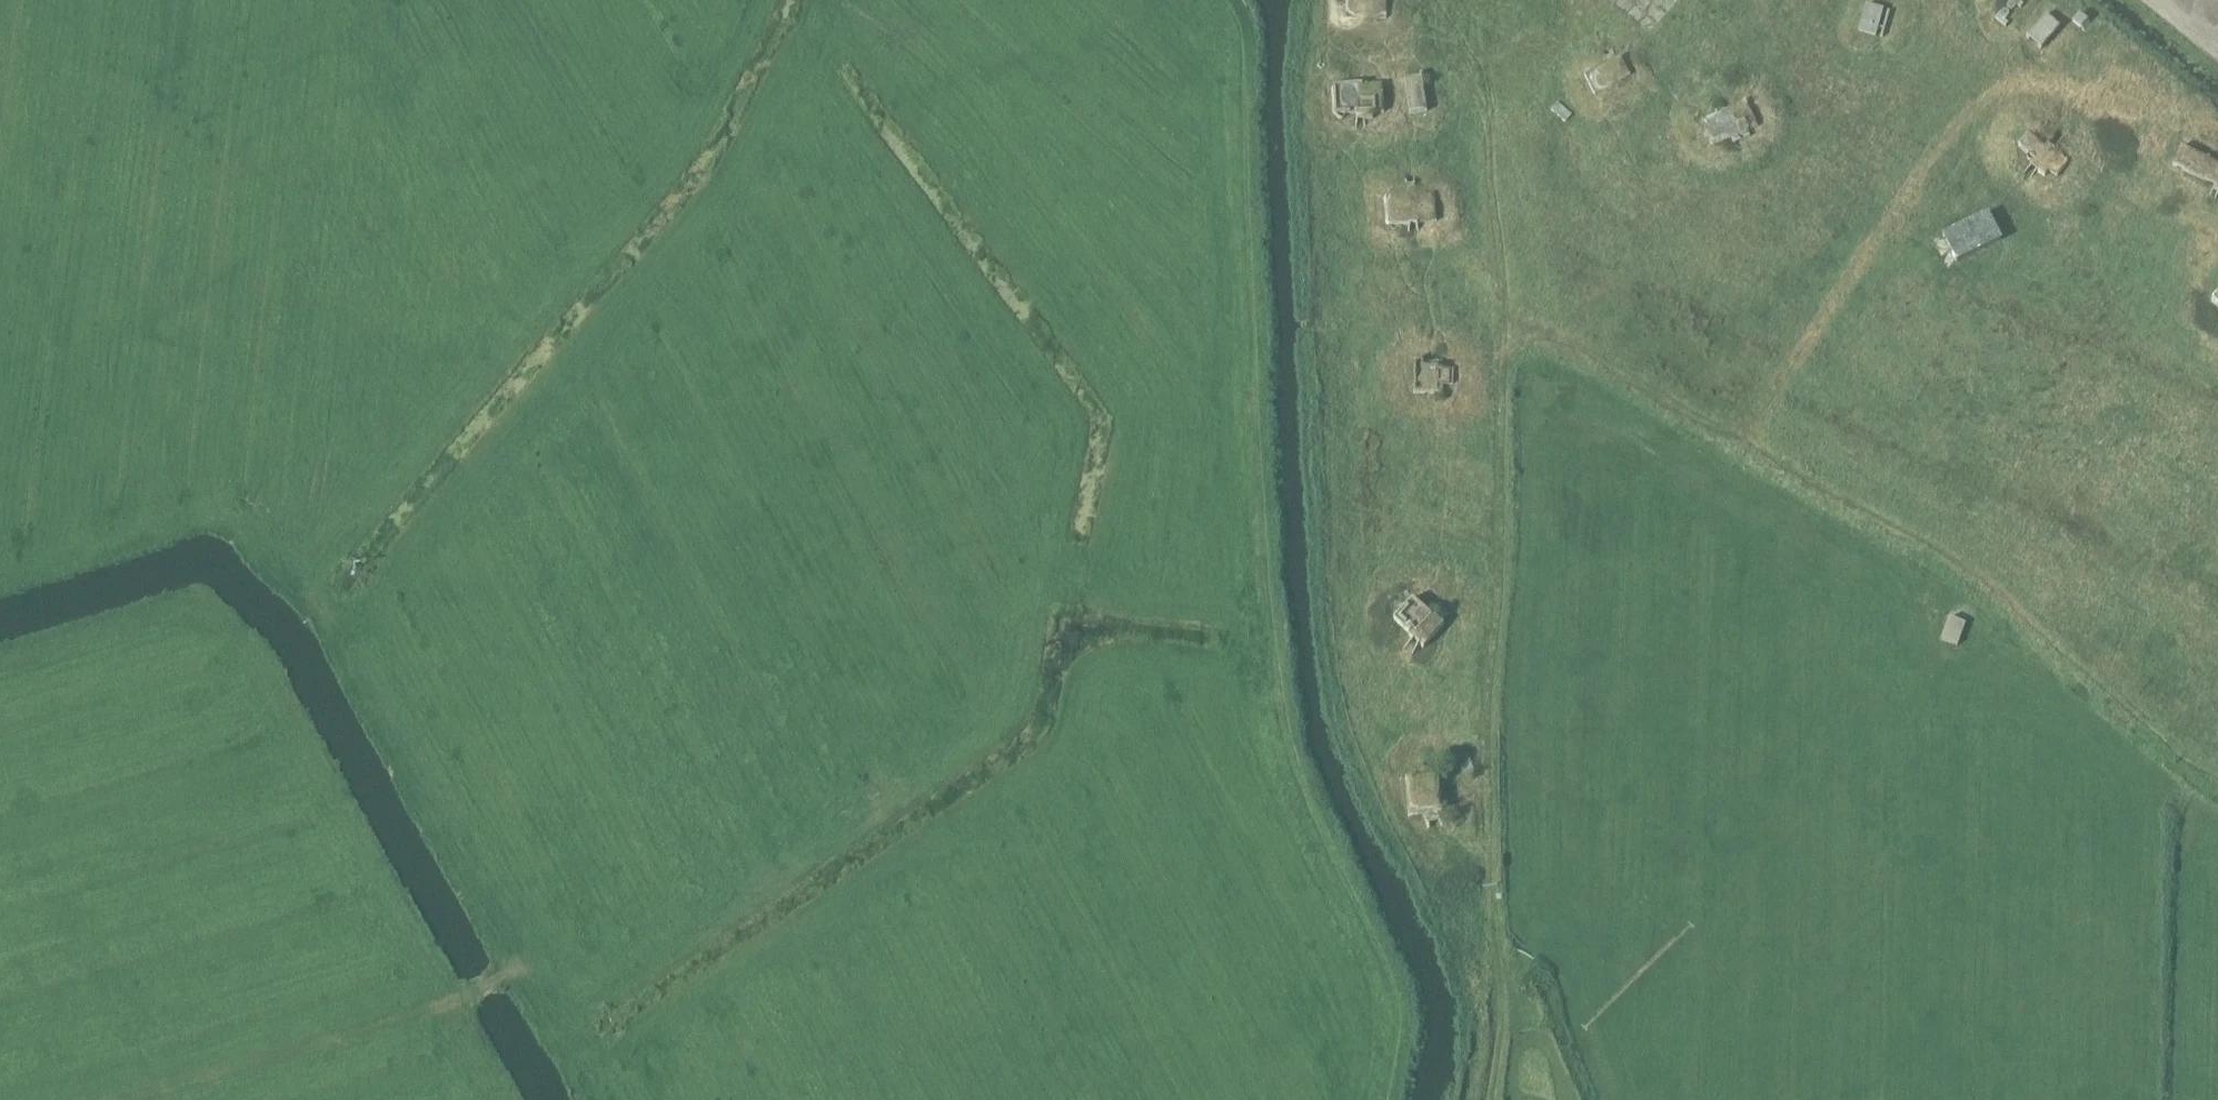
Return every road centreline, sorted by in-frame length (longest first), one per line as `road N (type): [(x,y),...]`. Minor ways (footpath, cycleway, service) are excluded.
road 1 (track): [(1494,1099),(1502,973),(1491,731),(1510,502),(1507,369),(1517,351),(1537,342),(1559,345),(1921,545),(2217,774)]
road 2 (track): [(1740,445),(1948,143),(1986,107),(2021,88),(2061,90),(2124,106),(2181,138)]
road 3 (track): [(546,956),(503,983),(104,1099)]

